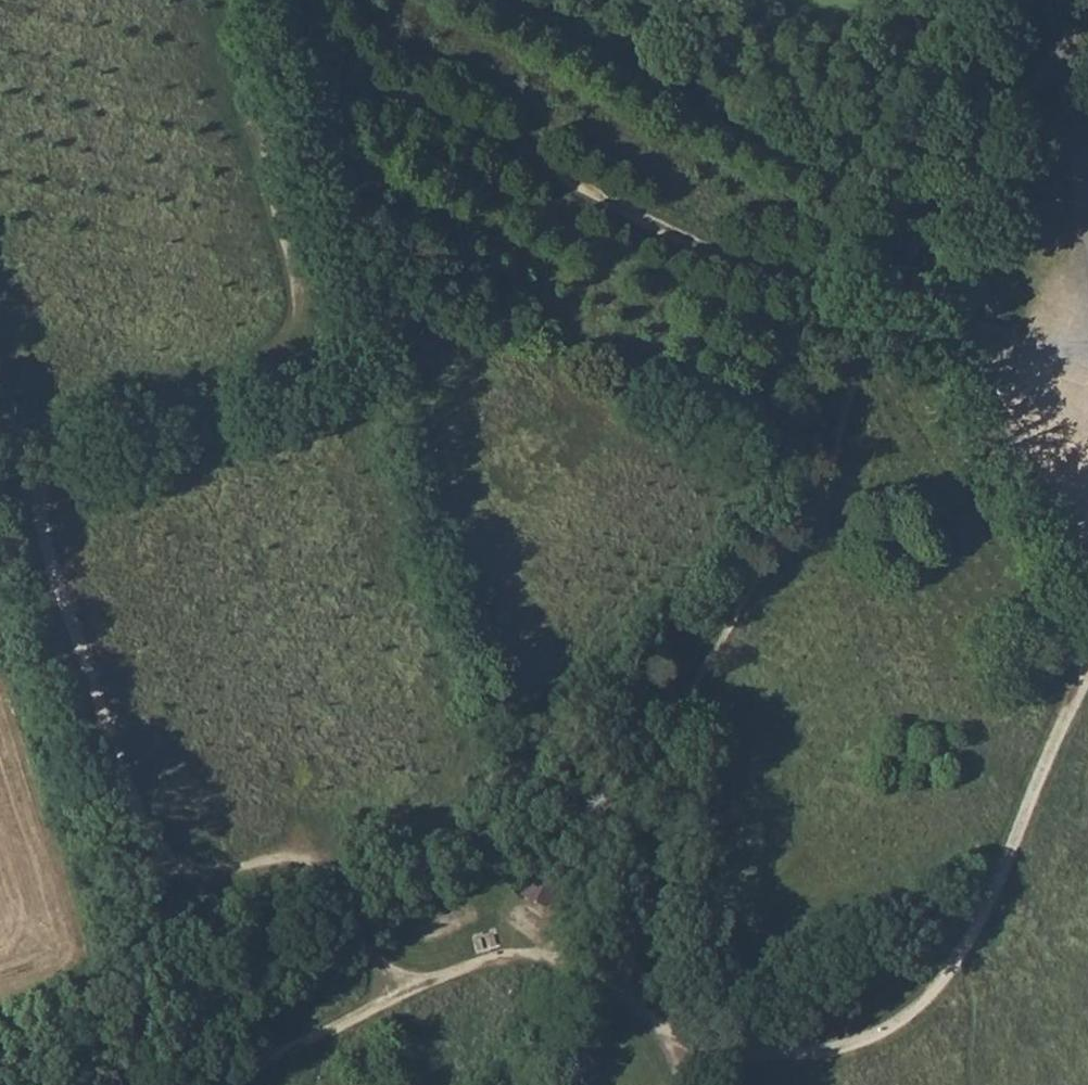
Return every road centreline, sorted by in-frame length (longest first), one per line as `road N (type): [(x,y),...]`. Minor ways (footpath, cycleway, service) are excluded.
road 1 (track): [(408,997),(343,879),(295,866),(210,891),(181,884),(158,841),(38,504),(44,464),(105,420),(327,351),(352,300),(290,150),(295,116),(361,92)]
road 2 (track): [(620,995),(669,766),(698,677),(818,503),(858,364),(972,143),(1050,55),(1069,52)]
road 3 (track): [(1087,676),(974,932),(910,1012),(836,1050),(780,1054),(730,1050),(662,1028)]
road 4 (track): [(361,92),(410,100),(699,257),(750,267),(795,257),(821,208)]
road 5 (track): [(662,1028),(580,967),(532,956),(496,960),(408,997)]
road 6 (track): [(212,1084),(408,997)]
road 7 (unclassified): [(1087,199),(1069,52),(1076,14)]

